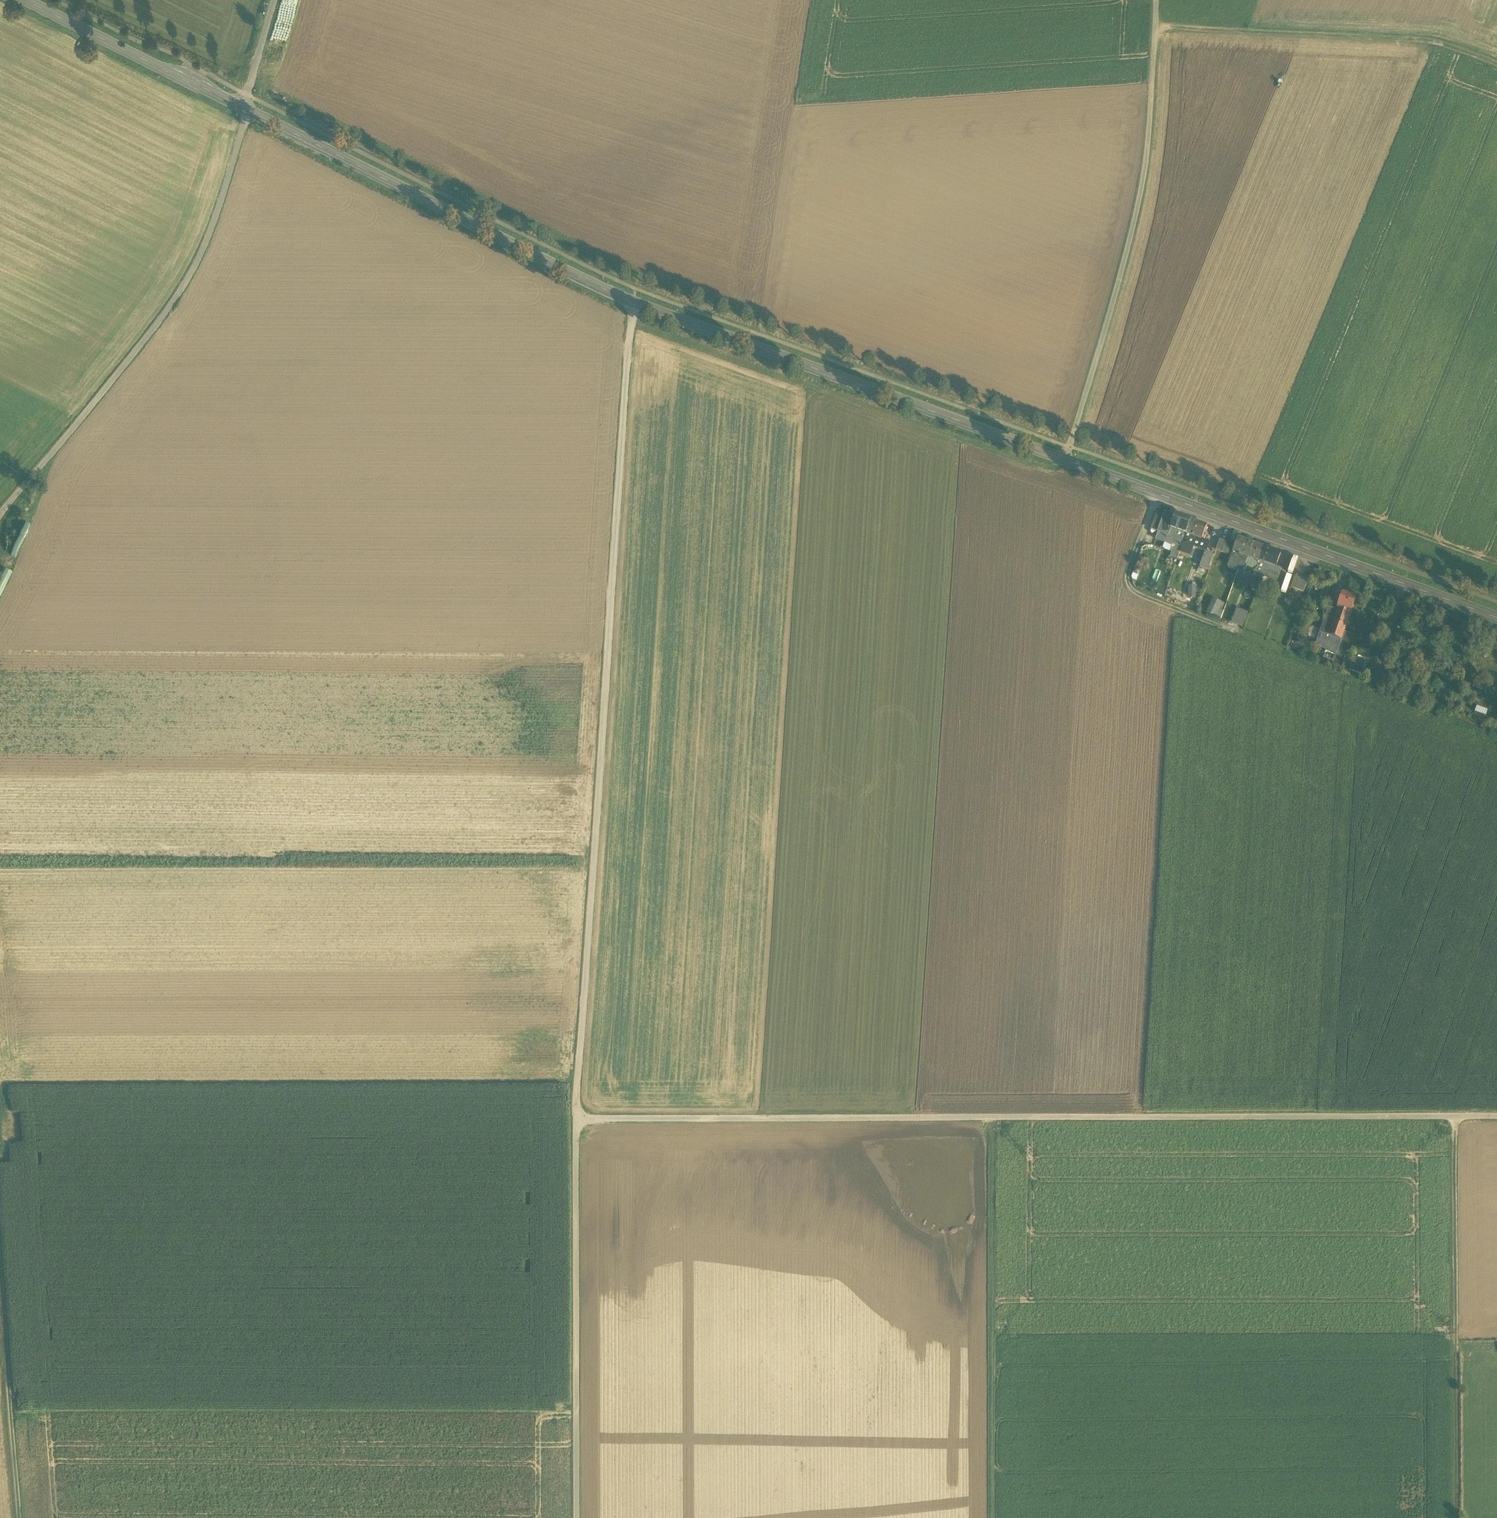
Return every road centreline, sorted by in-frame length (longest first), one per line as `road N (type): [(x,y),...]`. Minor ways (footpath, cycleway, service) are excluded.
road 1 (track): [(1496,1115),(575,1120)]
road 2 (secondary): [(1065,460),(634,307),(245,110)]
road 3 (track): [(575,1120),(634,307)]
road 4 (track): [(0,514),(172,305),(214,222),(245,110)]
road 5 (unclassified): [(1156,0),(1137,215),(1065,460)]
road 6 (secondary): [(1496,618),(1065,460)]
road 7 (track): [(1456,1115),(1457,1517)]
road 8 (track): [(991,1116),(992,1517)]
road 9 (track): [(577,1517),(575,1120)]
road 10 (track): [(21,1517),(0,1262)]
road 11 (secondary): [(245,110),(27,0)]

